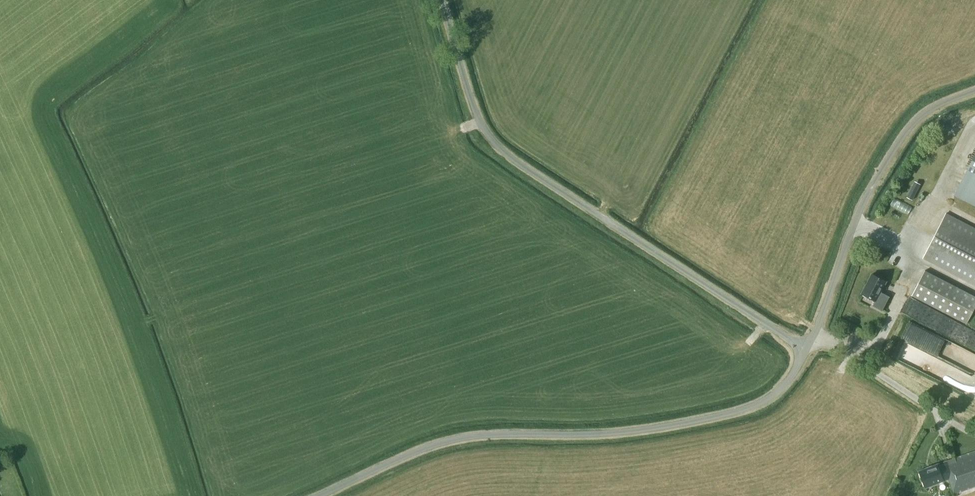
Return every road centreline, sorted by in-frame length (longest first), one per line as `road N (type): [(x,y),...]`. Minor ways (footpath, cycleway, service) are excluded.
road 1 (unclassified): [(317,495),(468,436),(609,434),(749,410),(785,385),(806,348)]
road 2 (unclassified): [(806,348),(490,137),(443,0)]
road 3 (unclassified): [(806,348),(866,196),(896,146),(924,111),(974,90)]

